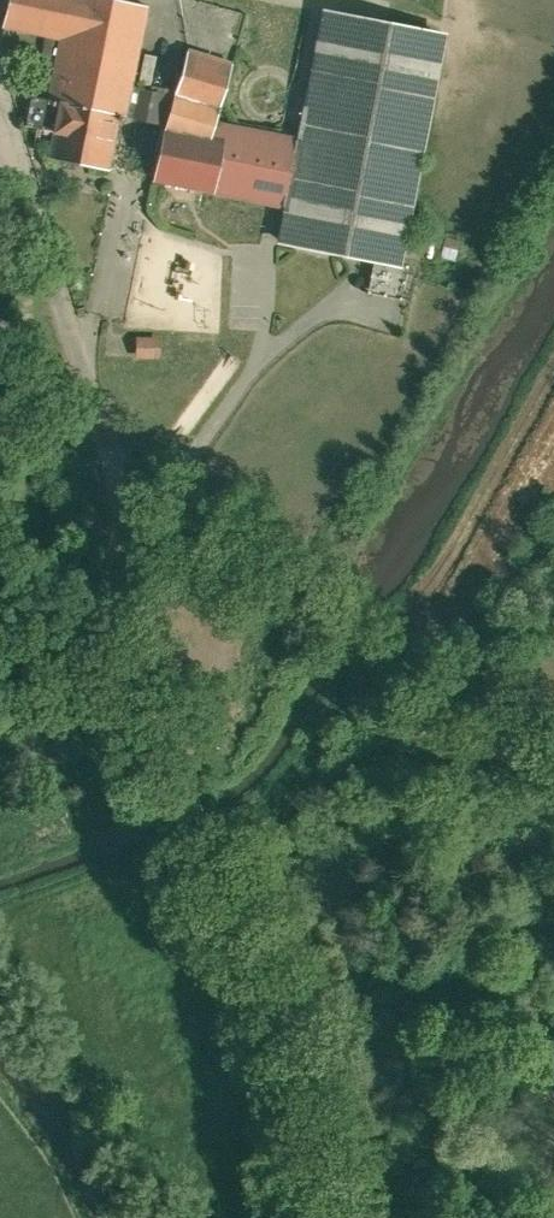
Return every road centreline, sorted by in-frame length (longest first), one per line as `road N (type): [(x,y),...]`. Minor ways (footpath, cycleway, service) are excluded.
road 1 (unclassified): [(311,1217),(298,1082),(280,1017),(184,791),(162,708),(121,536),(129,480)]
road 2 (unclassified): [(553,761),(389,664),(129,480)]
road 3 (track): [(129,480),(99,428),(0,72)]

